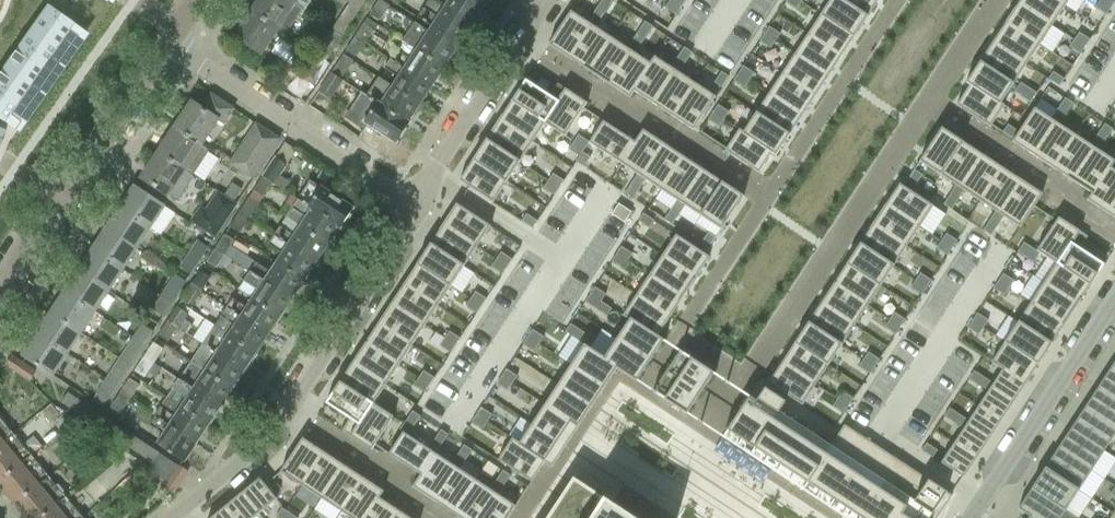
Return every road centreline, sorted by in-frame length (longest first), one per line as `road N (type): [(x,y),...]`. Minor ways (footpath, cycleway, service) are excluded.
road 1 (residential): [(177,517),(273,433),(415,209)]
road 2 (tertiary): [(0,295),(167,44)]
road 3 (residential): [(415,209),(167,44)]
road 4 (residential): [(971,517),(1114,298)]
road 5 (residential): [(415,209),(545,0)]

